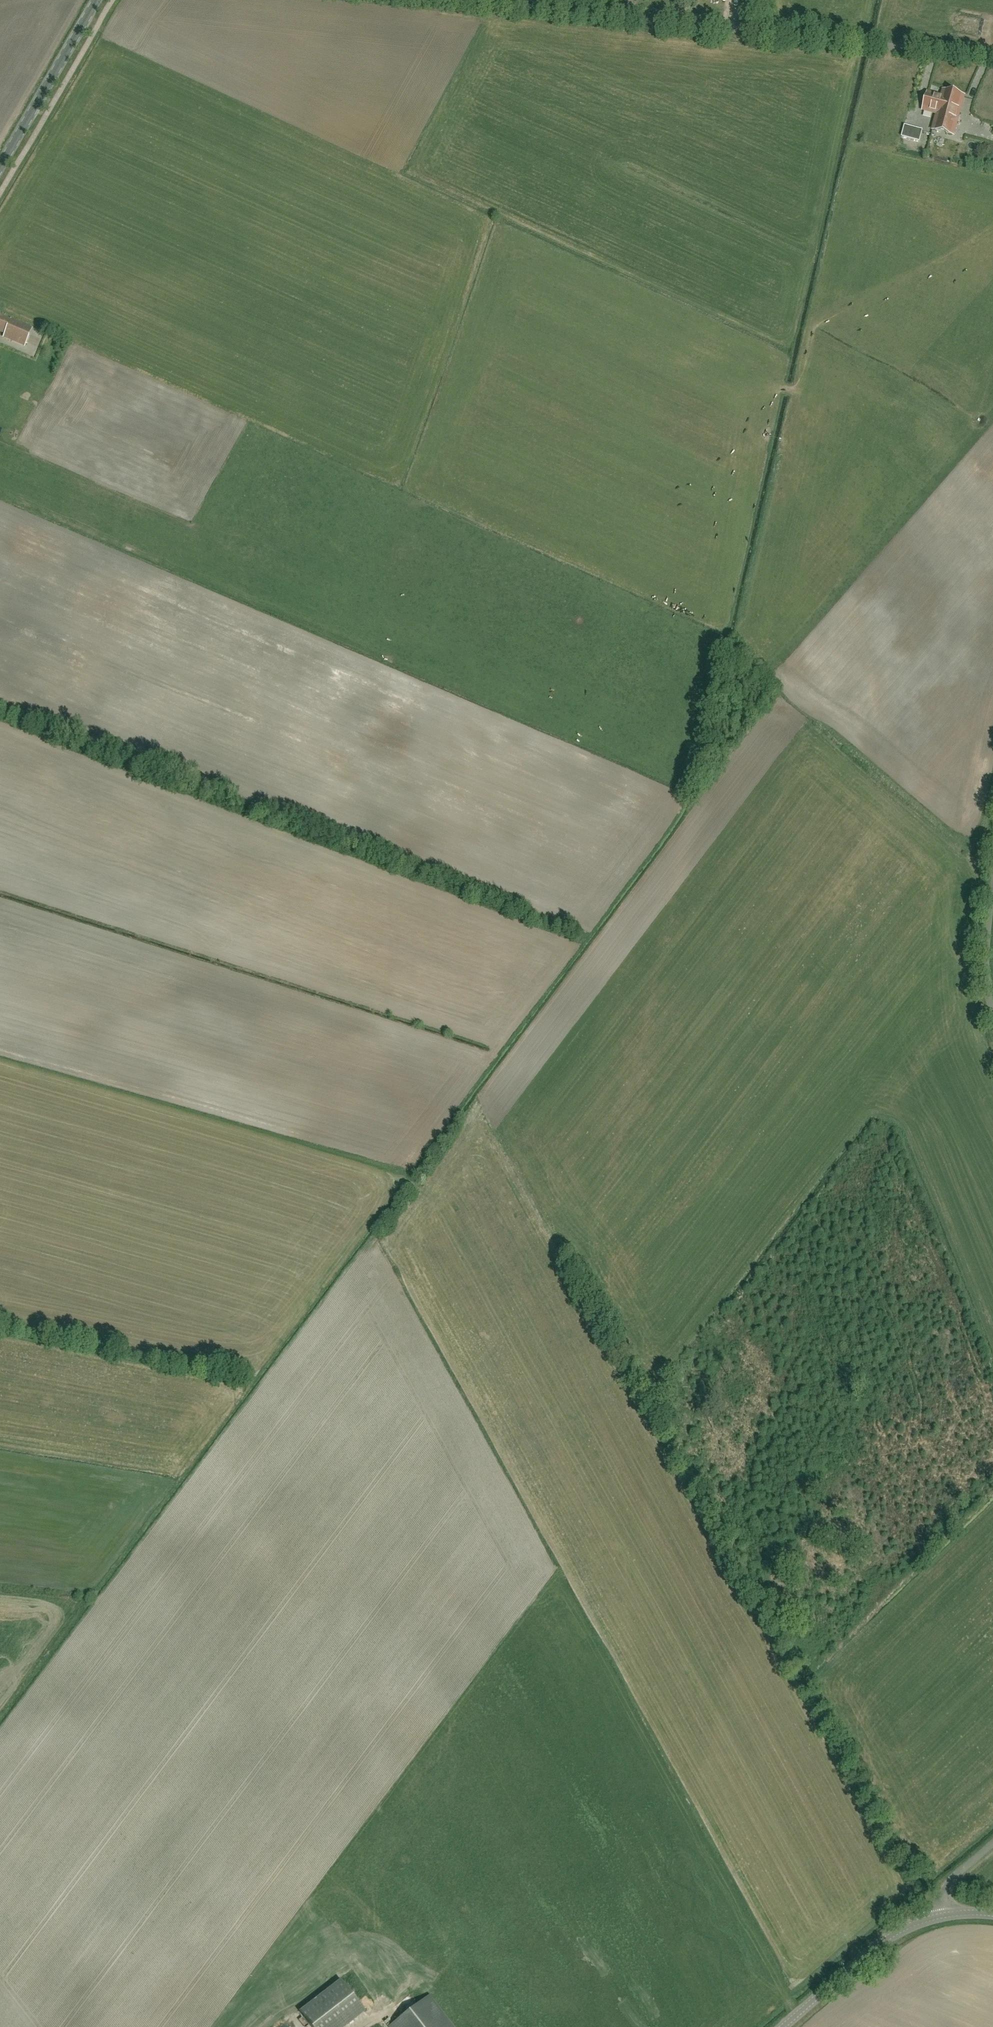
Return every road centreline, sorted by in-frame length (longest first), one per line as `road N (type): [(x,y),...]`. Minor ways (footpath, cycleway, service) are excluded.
road 1 (unclassified): [(992,57),(447,0)]
road 2 (unclassified): [(992,1054),(979,962),(992,854)]
road 3 (tertiary): [(782,2026),(886,1937),(944,1915)]
road 4 (tertiary): [(0,165),(95,0)]

